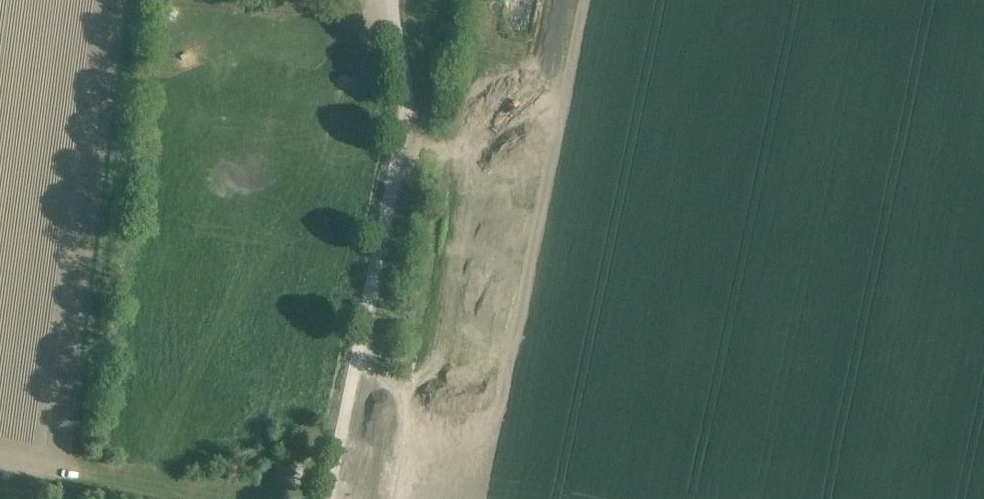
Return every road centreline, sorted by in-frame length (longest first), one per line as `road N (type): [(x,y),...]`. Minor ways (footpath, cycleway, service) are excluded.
road 1 (unclassified): [(329,498),(405,129),(393,0)]

